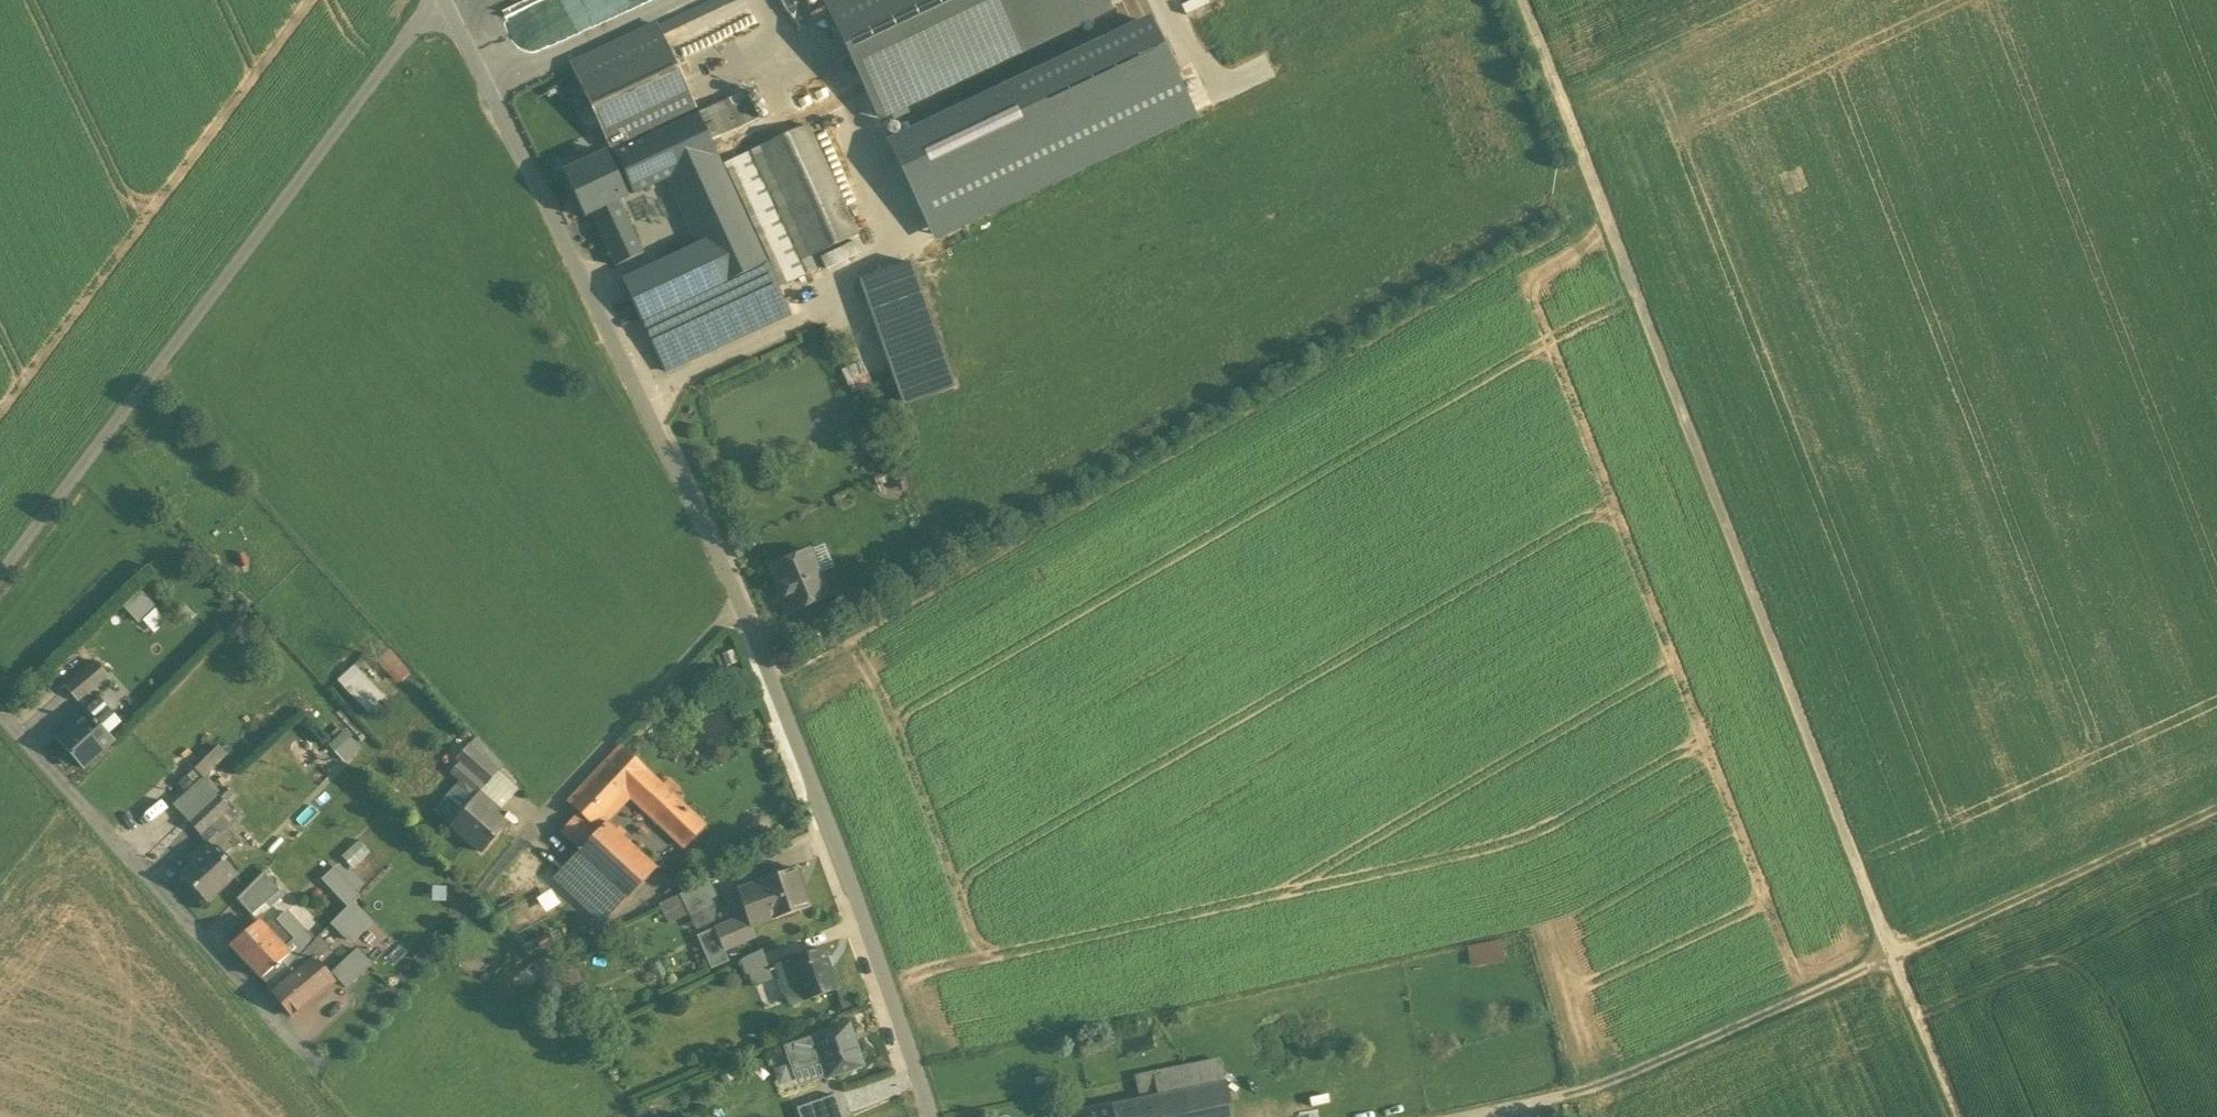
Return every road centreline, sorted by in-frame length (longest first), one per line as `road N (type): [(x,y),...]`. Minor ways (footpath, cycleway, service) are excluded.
road 1 (track): [(1522,0),(1964,1116)]
road 2 (unclassified): [(0,577),(416,21),(444,0)]
road 3 (track): [(1569,1093),(2216,808)]
road 4 (unclassified): [(743,608),(444,0)]
road 5 (unclassified): [(931,1116),(876,947),(743,608)]
road 6 (residential): [(285,1029),(0,717)]
road 7 (residential): [(547,809),(743,608)]

